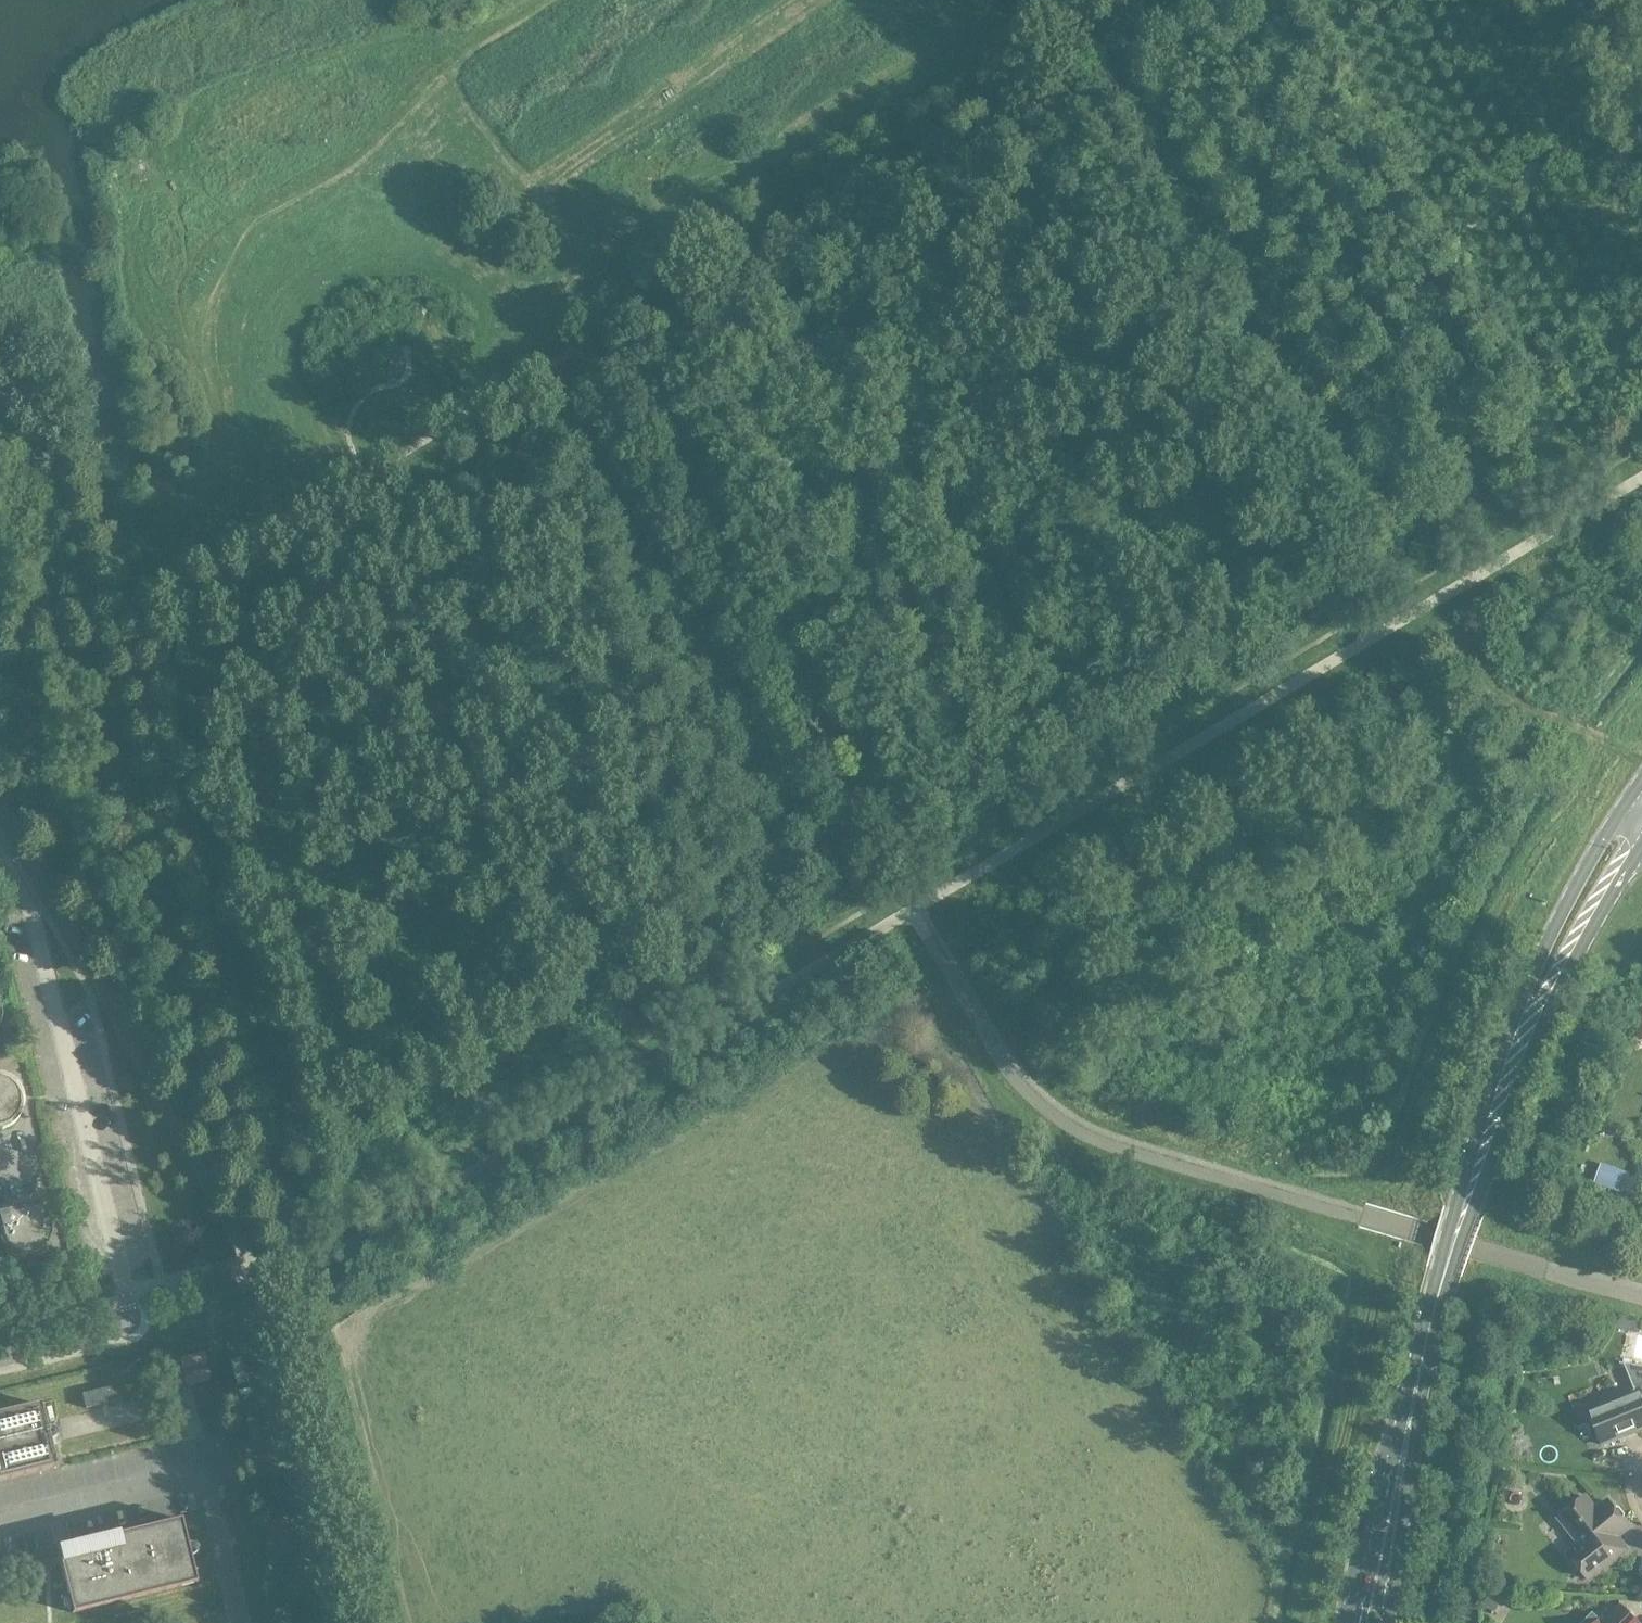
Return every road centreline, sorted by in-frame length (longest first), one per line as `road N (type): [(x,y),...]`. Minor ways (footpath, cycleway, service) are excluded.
road 1 (residential): [(0,1334),(133,1302),(37,923),(0,856)]
road 2 (secondary): [(1479,1156),(1427,1340),(1383,1565)]
road 3 (secondary): [(1626,805),(1517,1011),(1486,1102),(1479,1156)]
road 4 (unclassified): [(0,1530),(208,1481),(241,1622)]
road 5 (secondary): [(1479,1156),(1641,851)]

